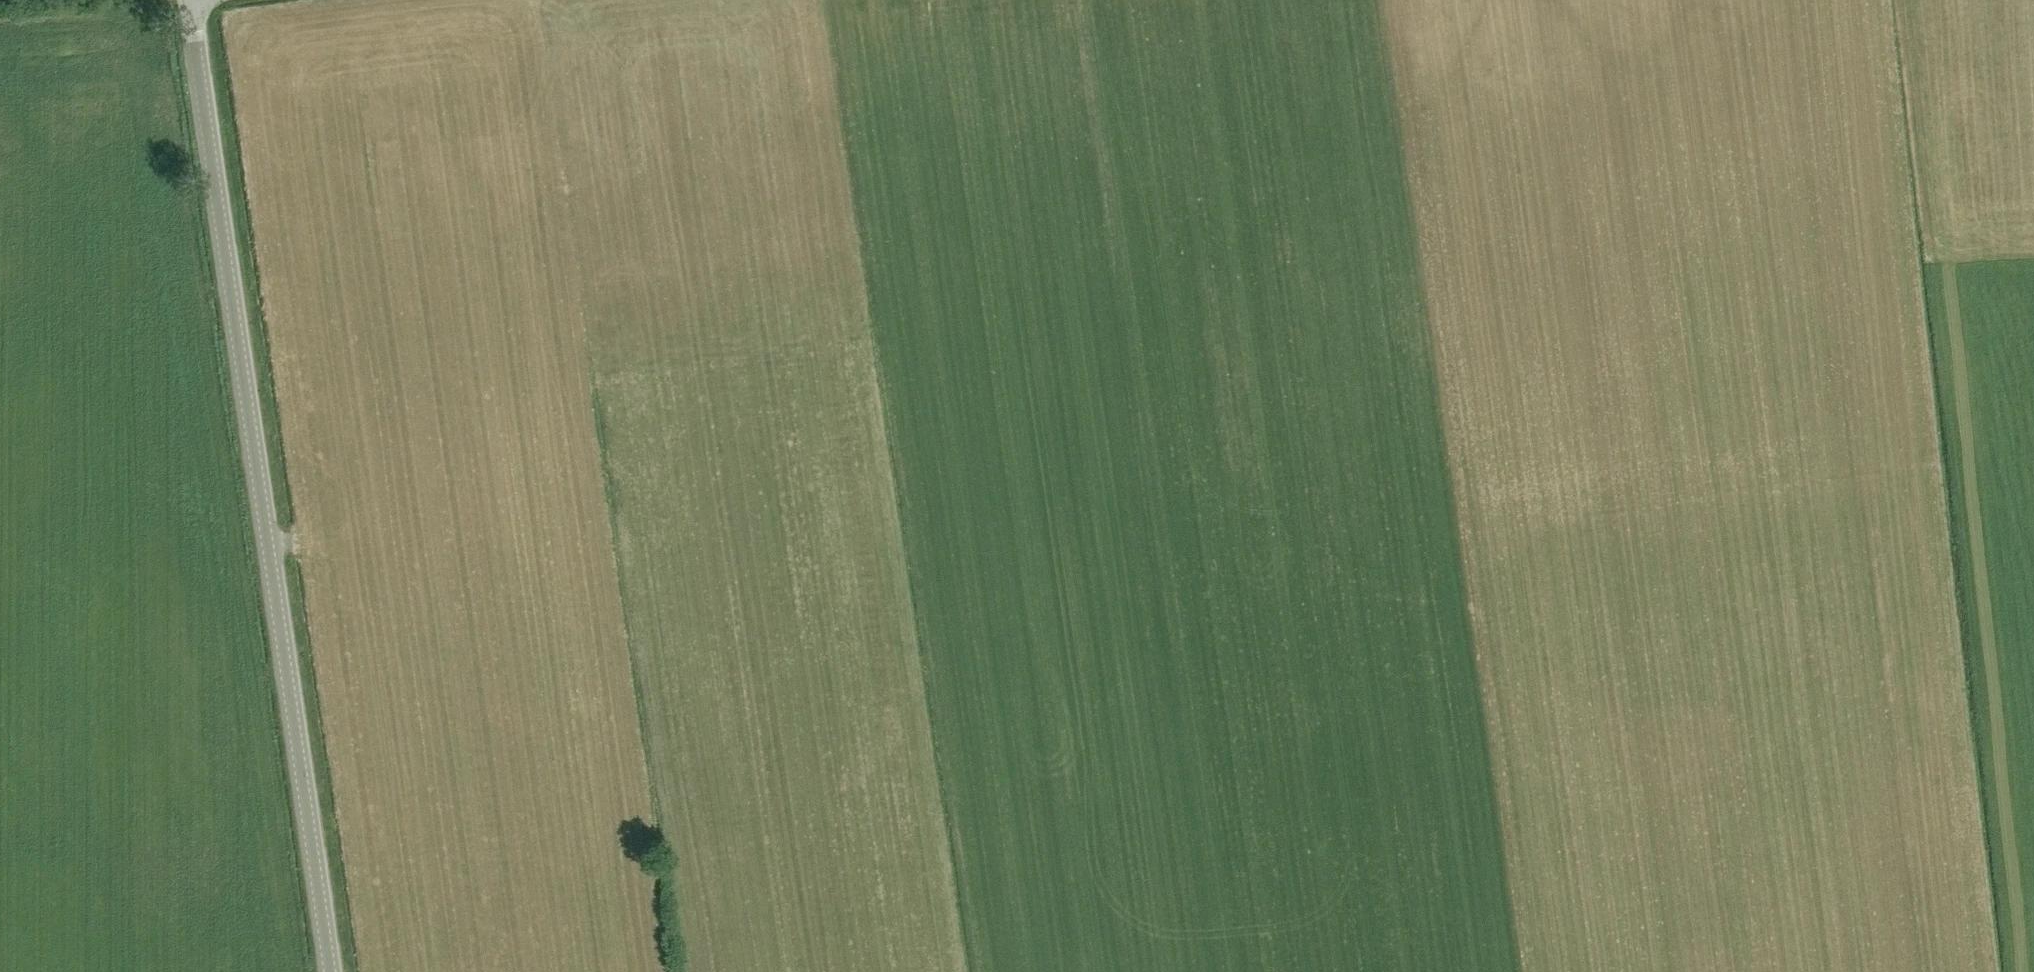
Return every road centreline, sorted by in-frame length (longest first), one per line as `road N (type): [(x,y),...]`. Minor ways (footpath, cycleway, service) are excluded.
road 1 (tertiary): [(326,971),(185,0)]

